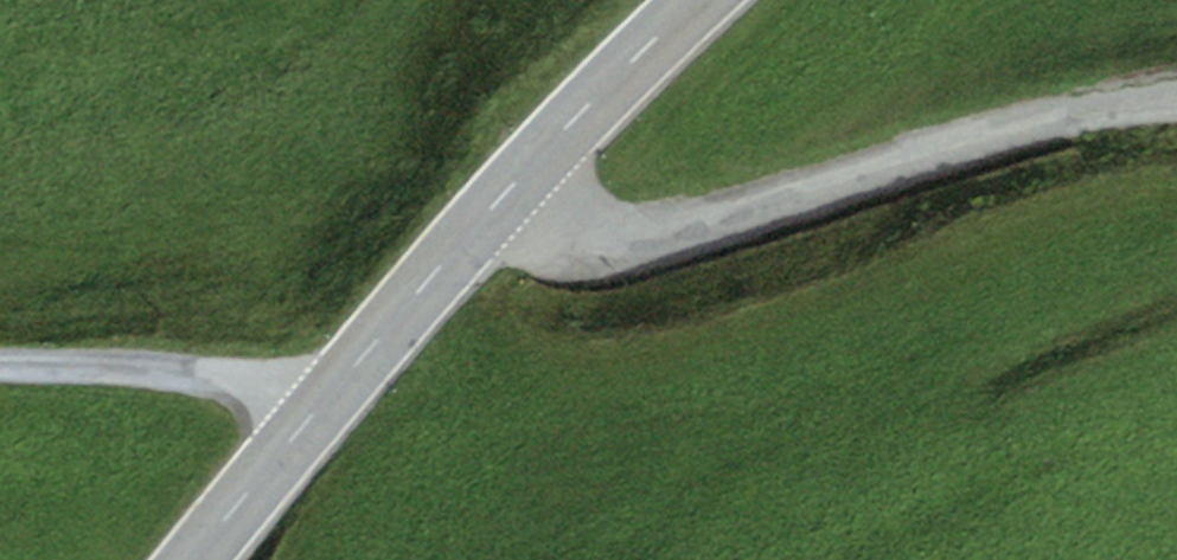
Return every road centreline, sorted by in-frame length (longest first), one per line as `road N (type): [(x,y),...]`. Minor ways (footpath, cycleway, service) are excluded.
road 1 (residential): [(1176,102),(1013,133),(642,240),(589,238),(518,197)]
road 2 (tertiary): [(200,559),(329,399),(518,197)]
road 3 (track): [(329,399),(216,379),(0,369)]
road 4 (tertiary): [(518,197),(722,0)]

